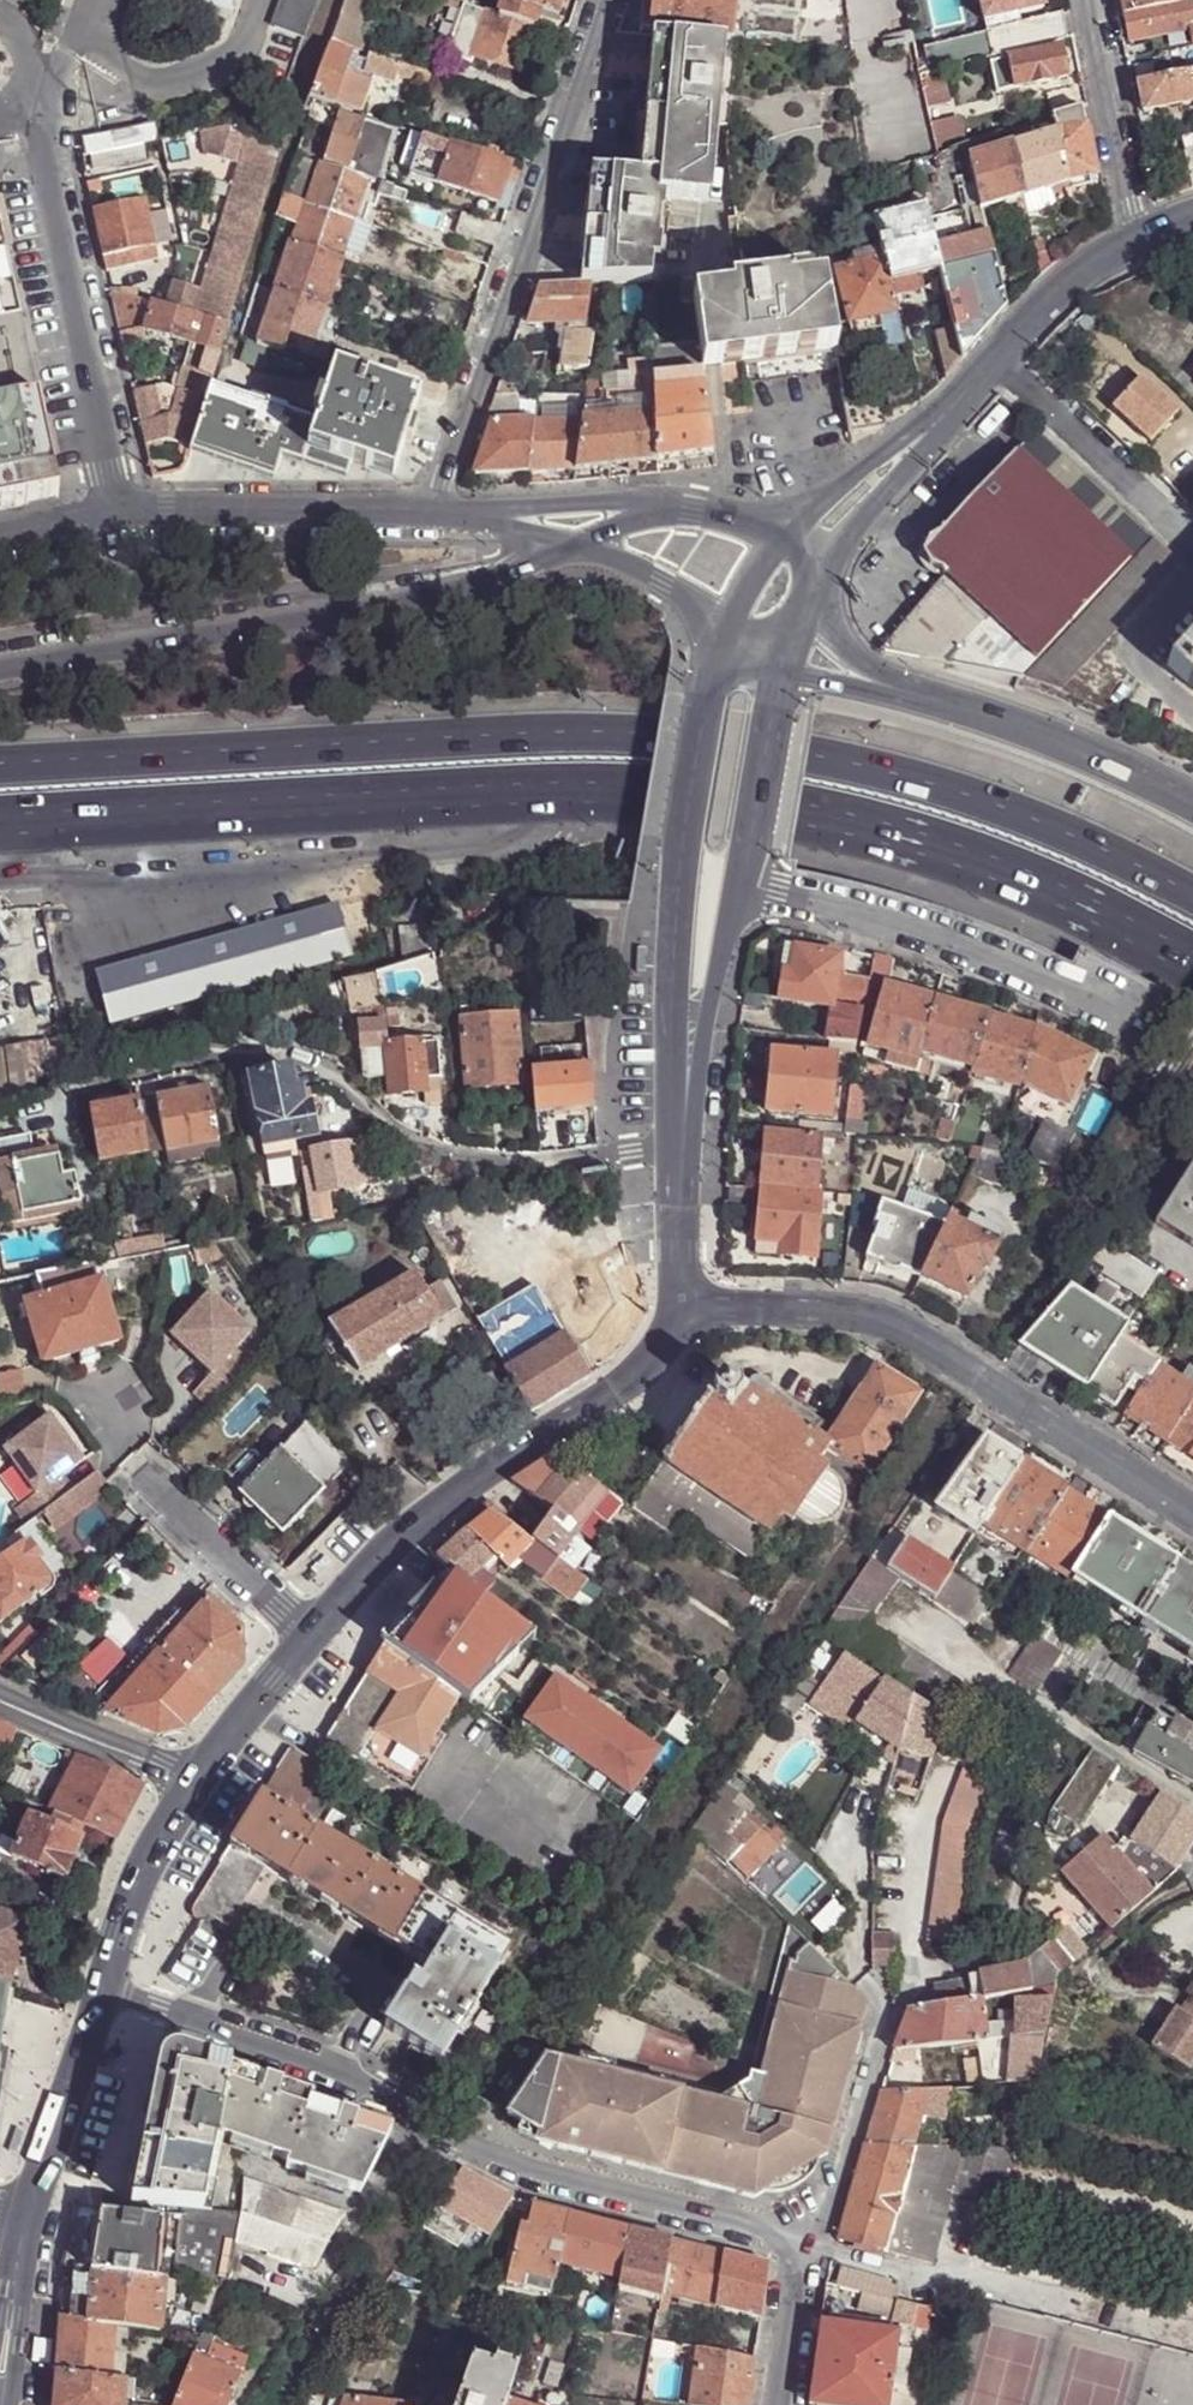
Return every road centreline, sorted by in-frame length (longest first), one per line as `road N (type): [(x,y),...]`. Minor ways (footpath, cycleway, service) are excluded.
road 1 (secondary): [(0,829),(554,793),(792,810),(920,842),(1026,881),(1192,964)]
road 2 (secondary): [(1192,896),(1041,824),(932,786),(809,756),(653,736),(553,733),(0,771)]
road 3 (residential): [(806,2246),(536,2175),(336,2074),(106,1995)]
road 4 (residential): [(566,547),(499,575),(0,671)]
road 5 (residential): [(680,1304),(888,1313),(1192,1508)]
road 6 (residential): [(428,509),(595,0)]
road 7 (residential): [(680,1304),(653,1357),(451,1499),(312,1633)]
road 8 (residential): [(34,115),(116,514)]
road 9 (residential): [(740,881),(988,957),(1117,1009)]
road 10 (residential): [(721,629),(675,883),(670,1009)]
road 11 (residential): [(1192,796),(1063,732),(896,690)]
road 12 (residential): [(116,514),(428,509)]
road 13 (residential): [(872,1985),(886,2019),(832,2220),(806,2246)]
road 14 (residential): [(956,397),(1073,276),(1140,234)]
road 15 (residential): [(815,594),(956,397)]
road 16 (residential): [(106,1995),(28,2222)]
road 17 (residential): [(1091,0),(1140,234)]
road 18 (residential): [(142,1468),(312,1633)]
road 19 (residential): [(193,1782),(137,1877),(106,1995)]
road 20 (residential): [(85,43),(155,84),(224,60),(252,37),(265,0)]
road 21 (residential): [(956,397),(782,534)]
road 22 (residential): [(740,881),(779,670)]
road 23 (residential): [(0,1702),(193,1782)]
road 24 (residential): [(312,1633),(193,1782)]
road 25 (residential): [(665,506),(480,509)]
road 26 (residential): [(10,2404),(28,2222)]
road 27 (residential): [(566,547),(657,586),(721,629)]
road 28 (residential): [(806,2246),(779,2404)]
road 29 (residential): [(684,1153),(680,1304)]
road 30 (residential): [(670,1009),(671,1102),(684,1153)]
road 31 (residential): [(684,1153),(700,1104),(710,1014)]
road 32 (residential): [(710,1014),(740,881)]
road 33 (residential): [(896,690),(831,628),(815,594)]
road 34 (residential): [(782,534),(665,506)]

